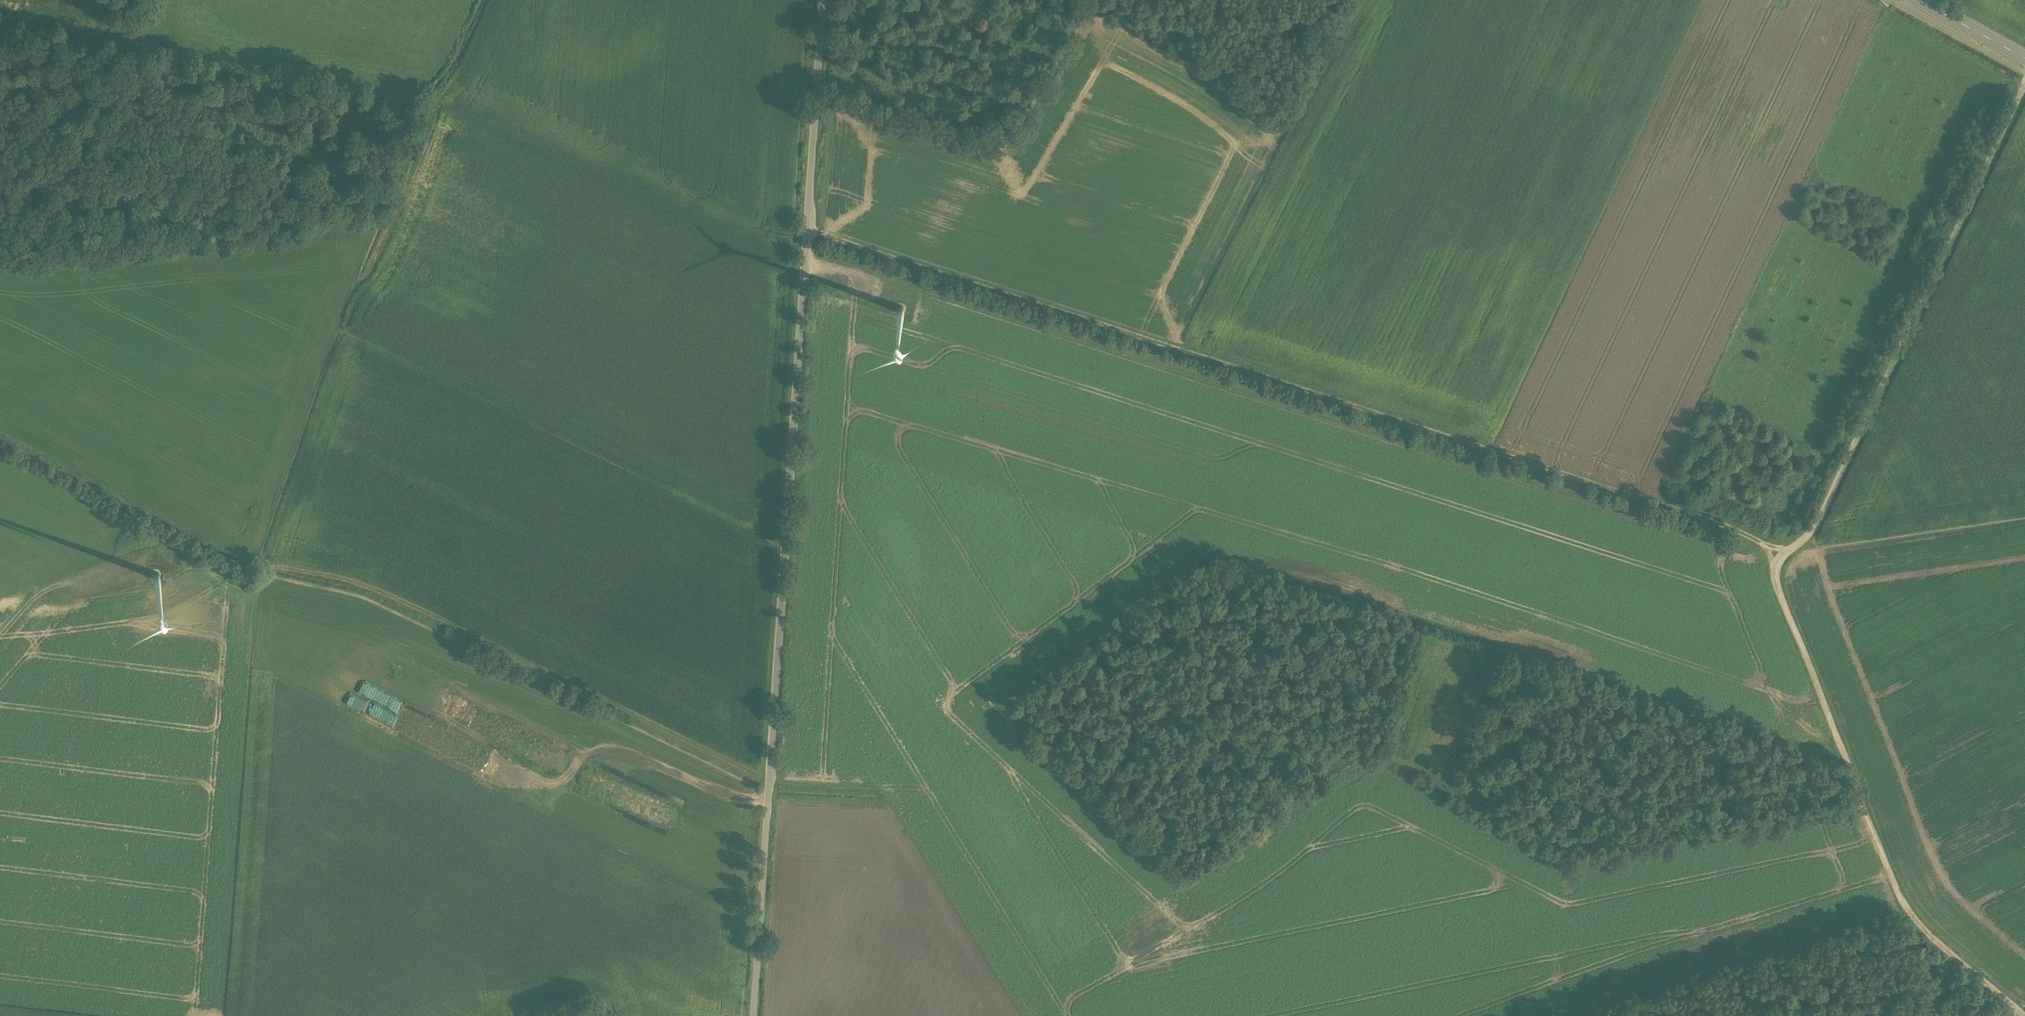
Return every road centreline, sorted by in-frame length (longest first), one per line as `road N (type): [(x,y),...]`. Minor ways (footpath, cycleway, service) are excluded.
road 1 (track): [(1788,550),(808,231)]
road 2 (unclassified): [(756,1015),(820,0)]
road 3 (track): [(1776,566),(1822,509),(2024,79)]
road 4 (track): [(1776,566),(1776,586),(1906,906),(2024,1015)]
road 5 (tertiary): [(1914,0),(2024,62)]

